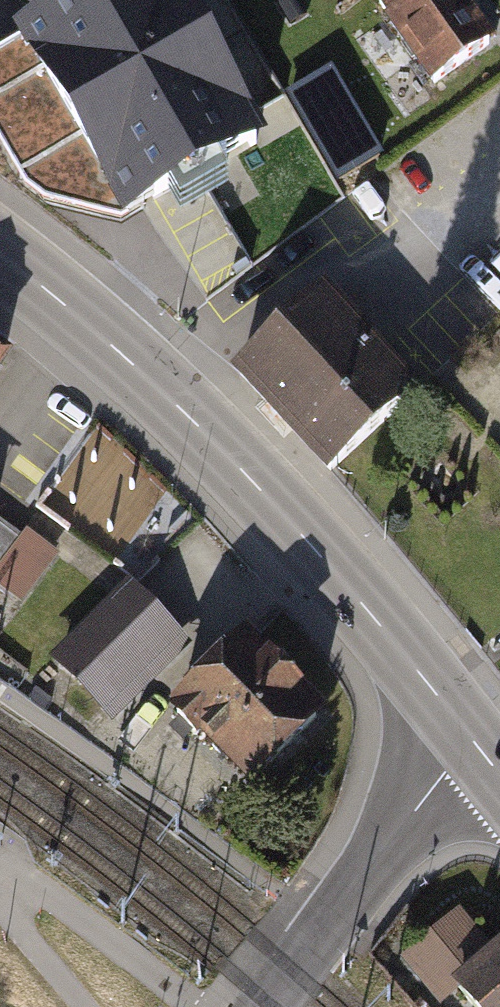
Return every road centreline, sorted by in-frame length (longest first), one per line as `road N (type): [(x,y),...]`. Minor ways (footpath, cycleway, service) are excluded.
road 1 (primary): [(476,744),(322,556),(169,393),(0,261)]
road 2 (tertiary): [(476,744),(445,771),(265,1006)]
road 3 (track): [(0,867),(195,1006)]
road 4 (track): [(86,1006),(0,896)]

